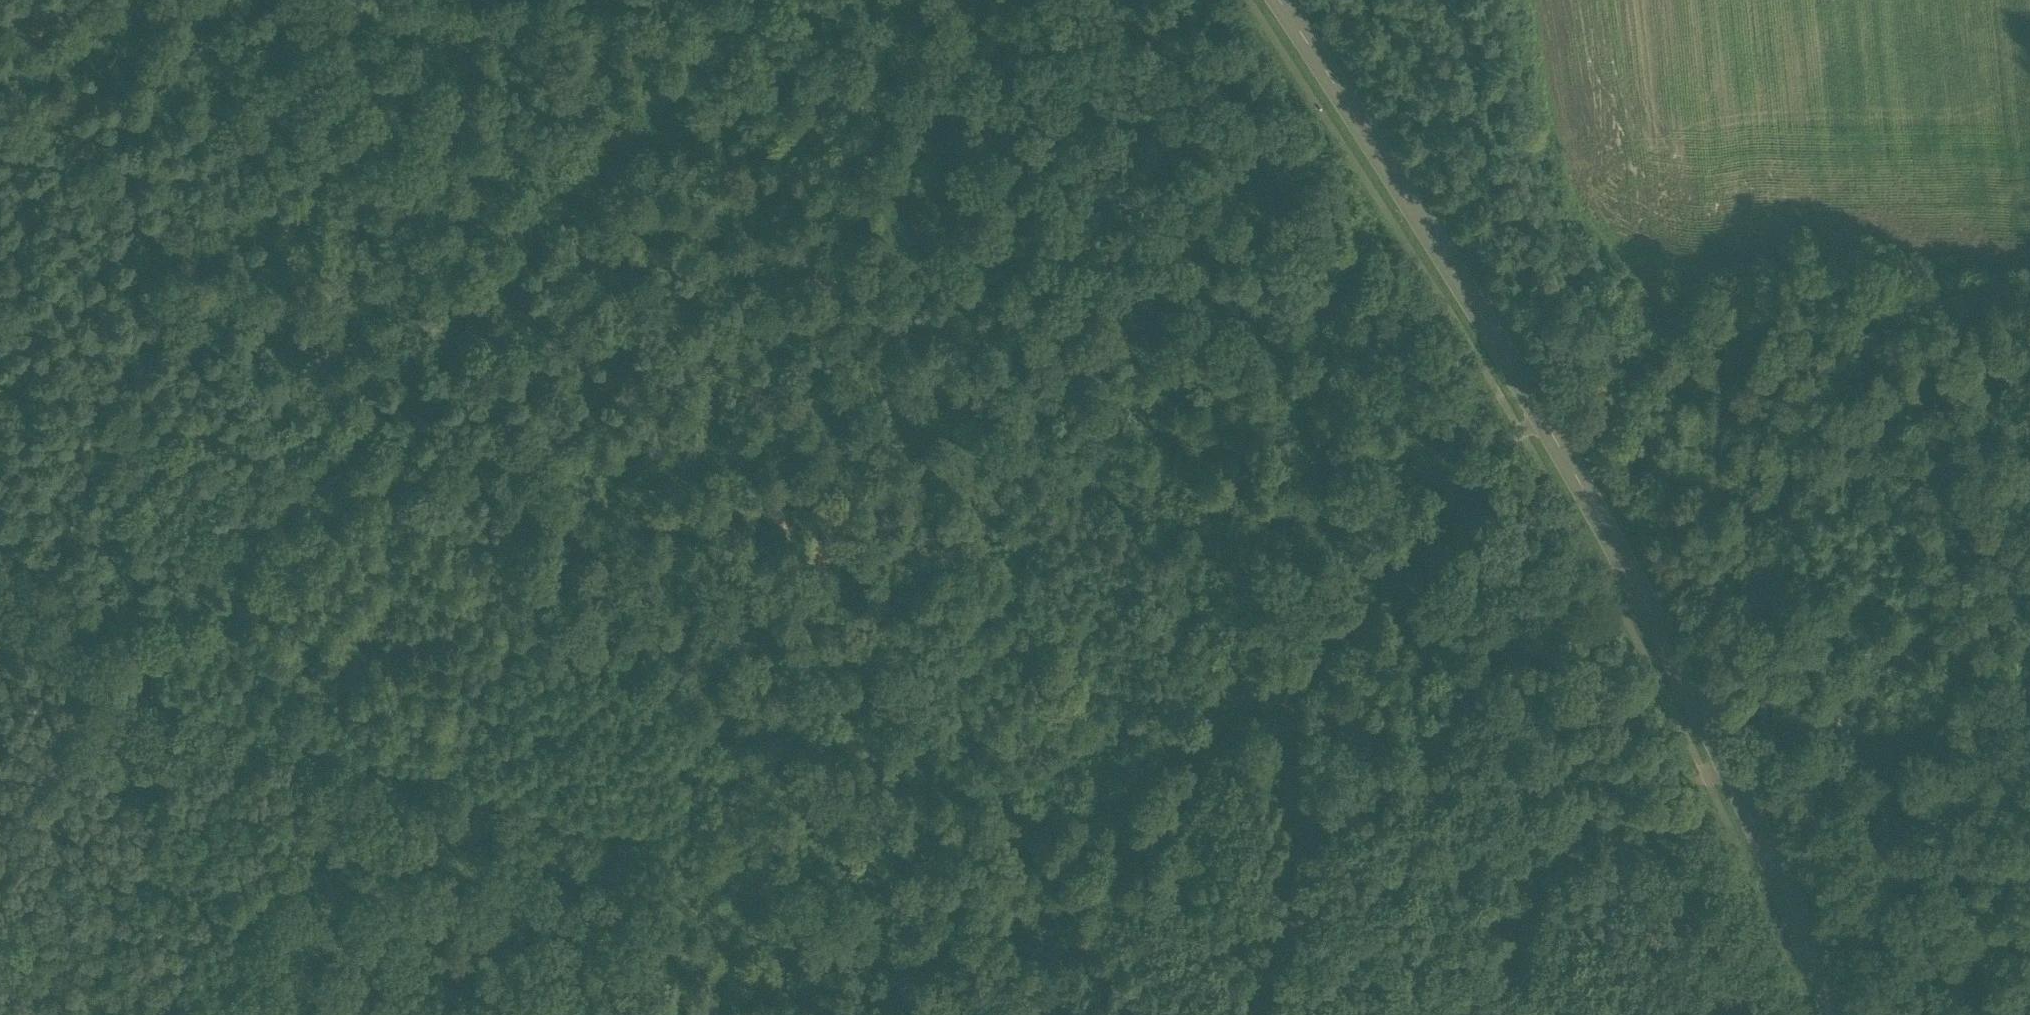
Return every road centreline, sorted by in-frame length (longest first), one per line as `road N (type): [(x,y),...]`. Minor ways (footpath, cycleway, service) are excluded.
road 1 (tertiary): [(1279,0),(1454,273),(1639,589),(1728,767),(1834,1014)]
road 2 (track): [(746,0),(126,679)]
road 3 (track): [(1542,417),(1502,443),(1168,794)]
road 4 (track): [(1728,767),(1583,823)]

